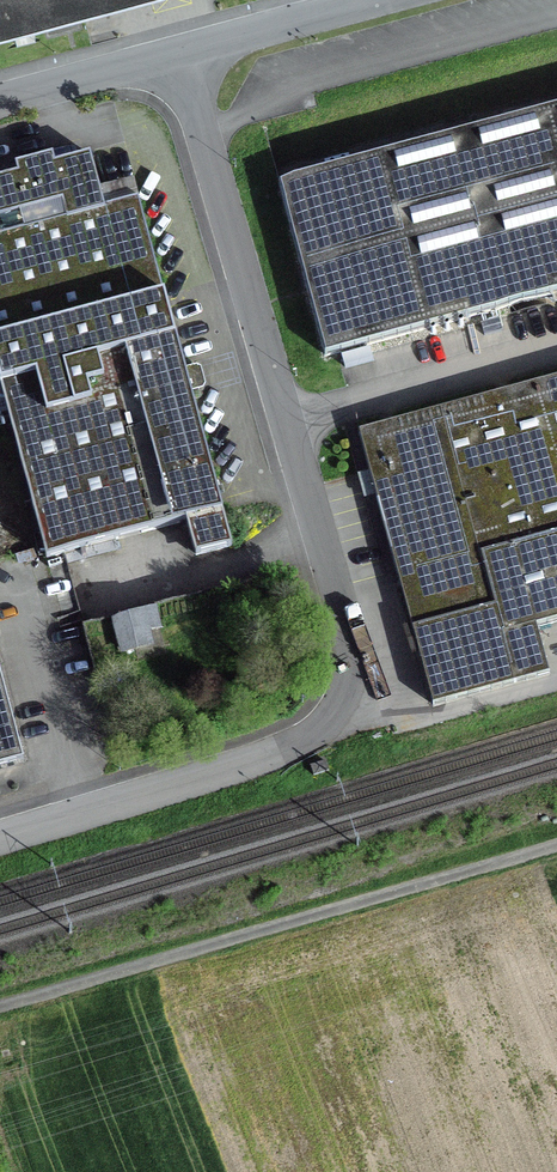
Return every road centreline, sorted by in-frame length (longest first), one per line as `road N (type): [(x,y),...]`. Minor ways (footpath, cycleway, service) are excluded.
road 1 (residential): [(0,836),(283,749),(314,730),(333,687),(336,658),(176,56)]
road 2 (track): [(0,1009),(556,847)]
road 3 (residential): [(176,56),(379,0)]
road 4 (residential): [(0,100),(176,56)]

